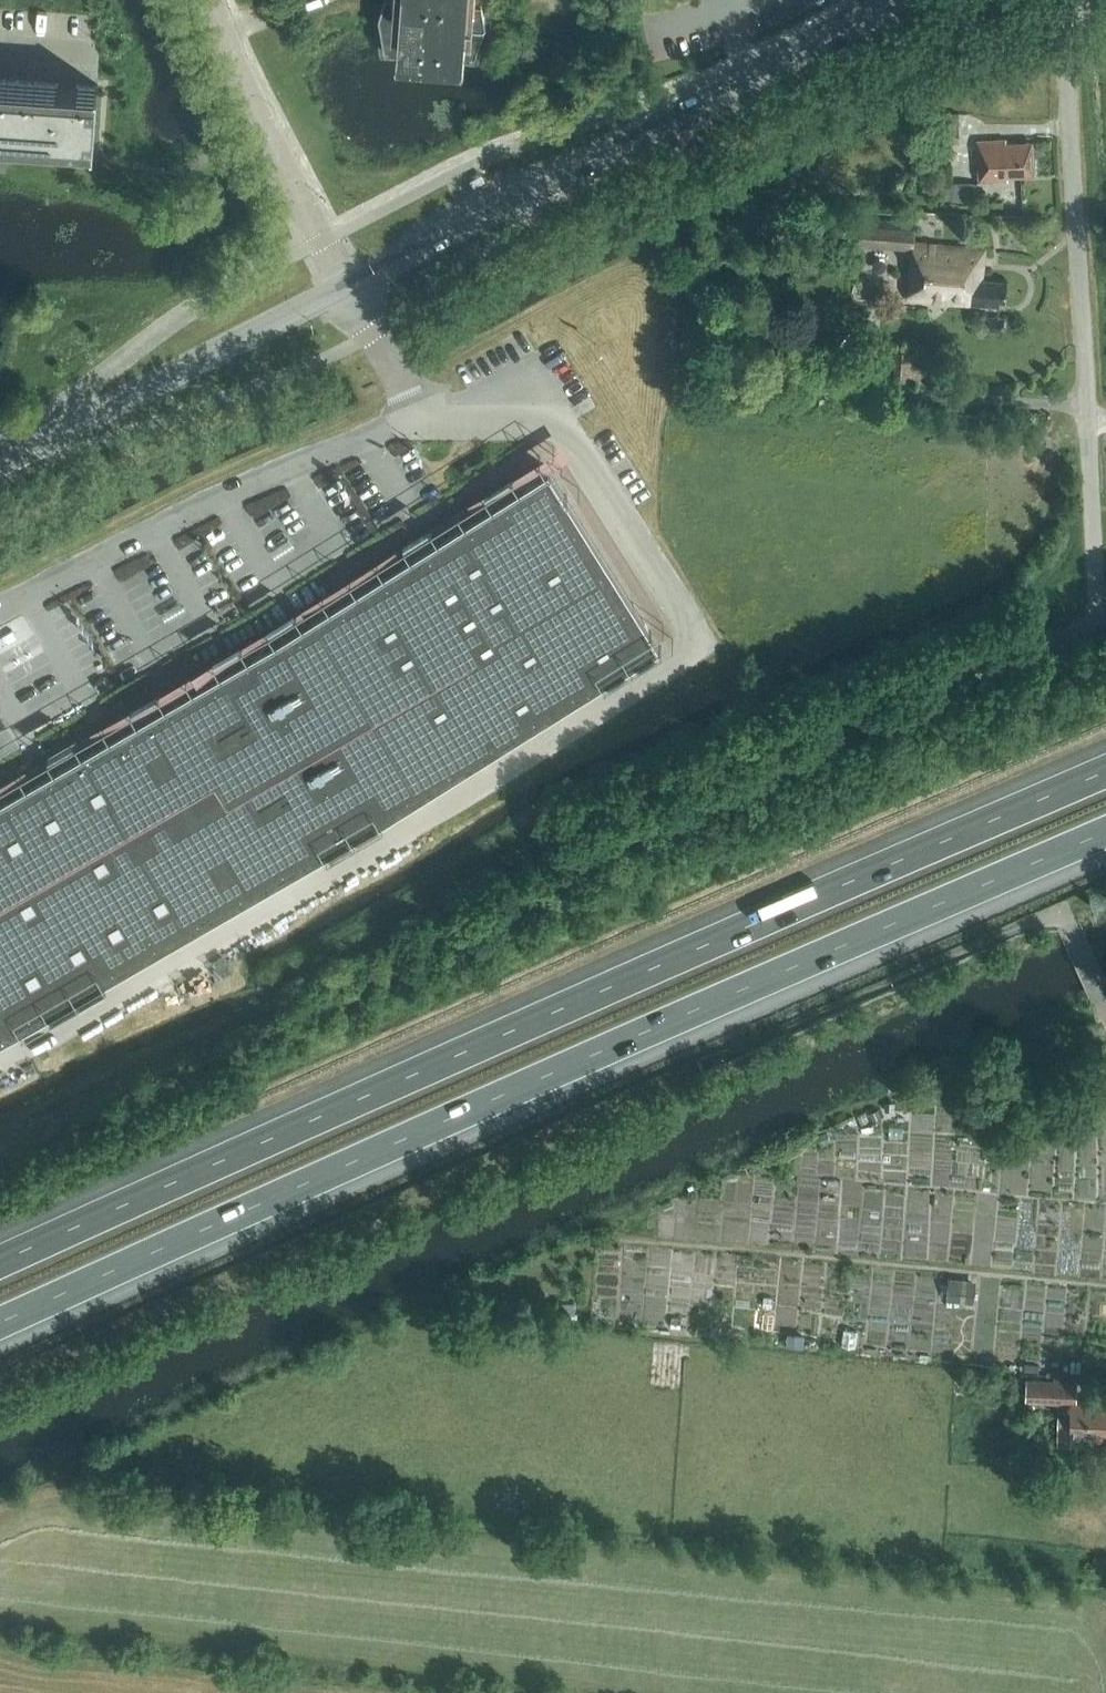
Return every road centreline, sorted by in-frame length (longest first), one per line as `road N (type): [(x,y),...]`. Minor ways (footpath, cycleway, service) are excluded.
road 1 (motorway): [(1105,770),(0,1261)]
road 2 (motorway): [(0,1323),(1105,833)]
road 3 (tertiary): [(346,285),(896,0)]
road 4 (residential): [(0,610),(226,497),(420,422),(346,285)]
road 5 (residential): [(1099,608),(1063,30),(1051,0)]
road 6 (tertiary): [(0,462),(346,285)]
road 7 (residential): [(346,285),(213,0)]

